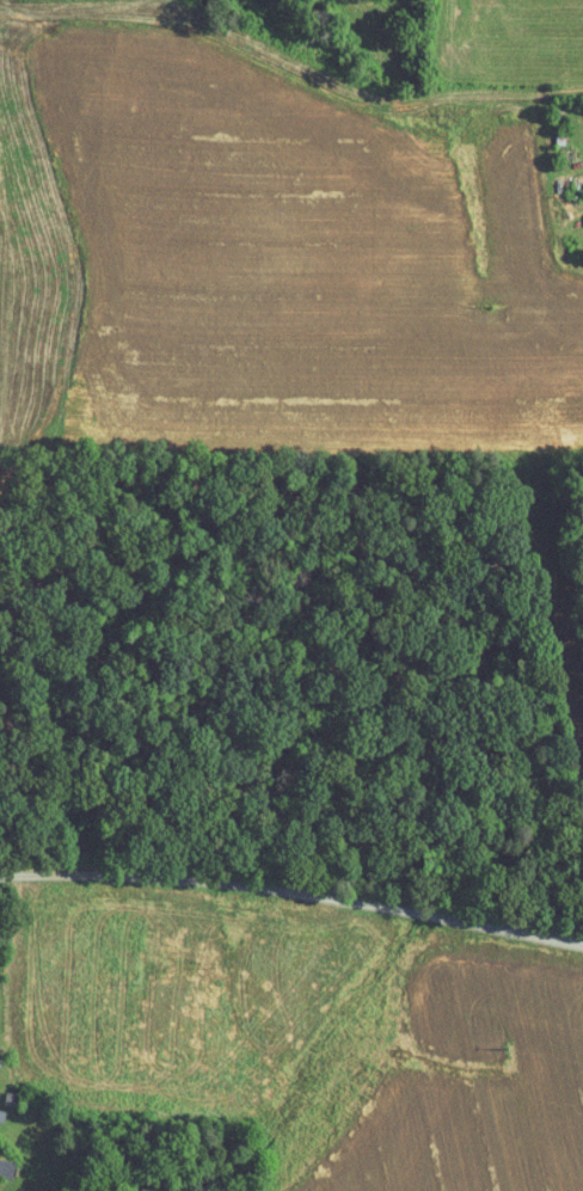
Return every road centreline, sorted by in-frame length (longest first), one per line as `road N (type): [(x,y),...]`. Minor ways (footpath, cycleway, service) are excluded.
road 1 (residential): [(582,945),(257,884),(0,877)]

